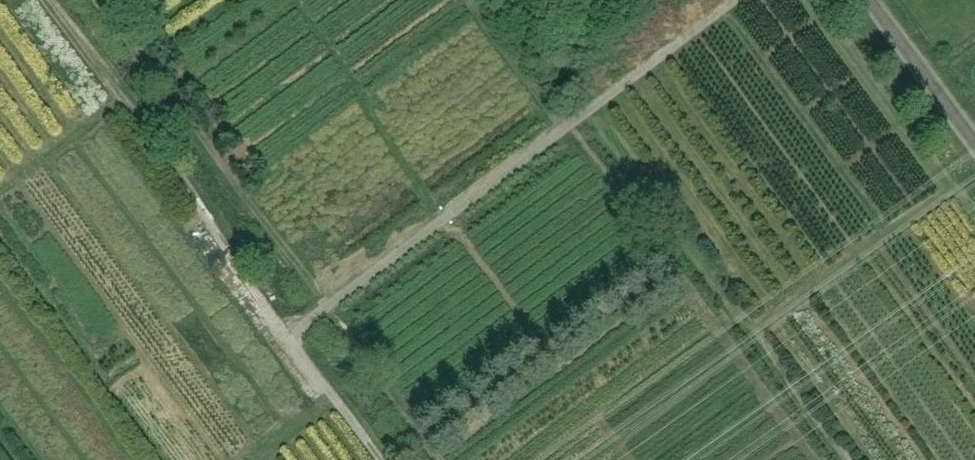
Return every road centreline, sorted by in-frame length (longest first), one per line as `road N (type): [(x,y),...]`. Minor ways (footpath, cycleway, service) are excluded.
road 1 (track): [(47,0),(380,459)]
road 2 (track): [(734,0),(289,336)]
road 3 (unclassified): [(974,140),(872,0)]

